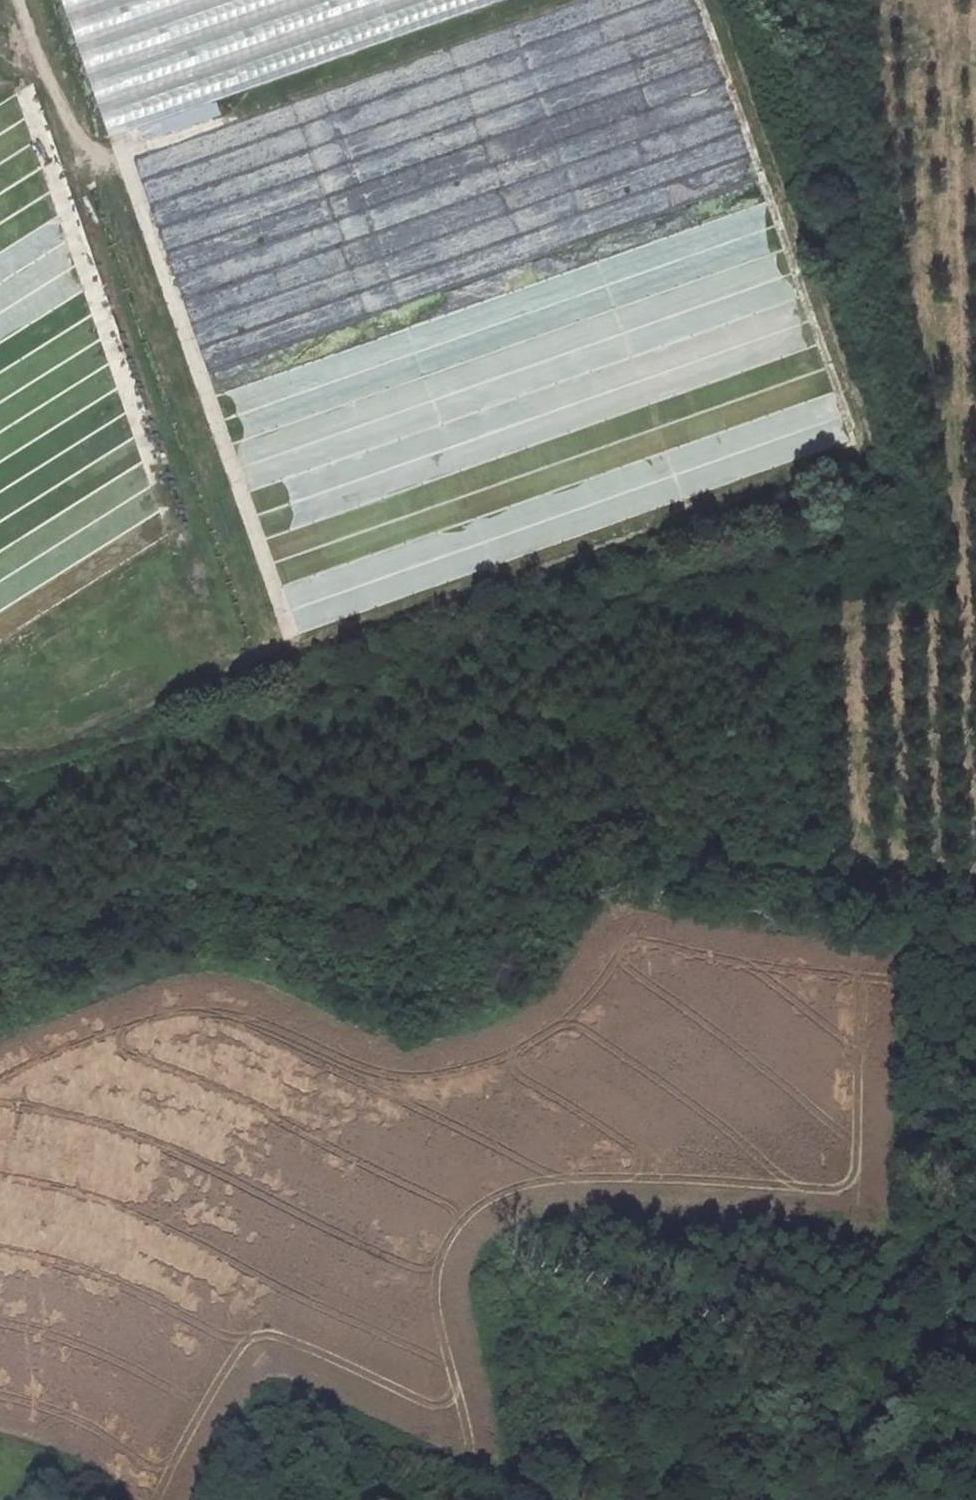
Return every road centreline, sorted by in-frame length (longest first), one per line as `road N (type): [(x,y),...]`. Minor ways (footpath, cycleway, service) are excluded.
road 1 (track): [(18,0),(75,135),(126,163),(304,676)]

